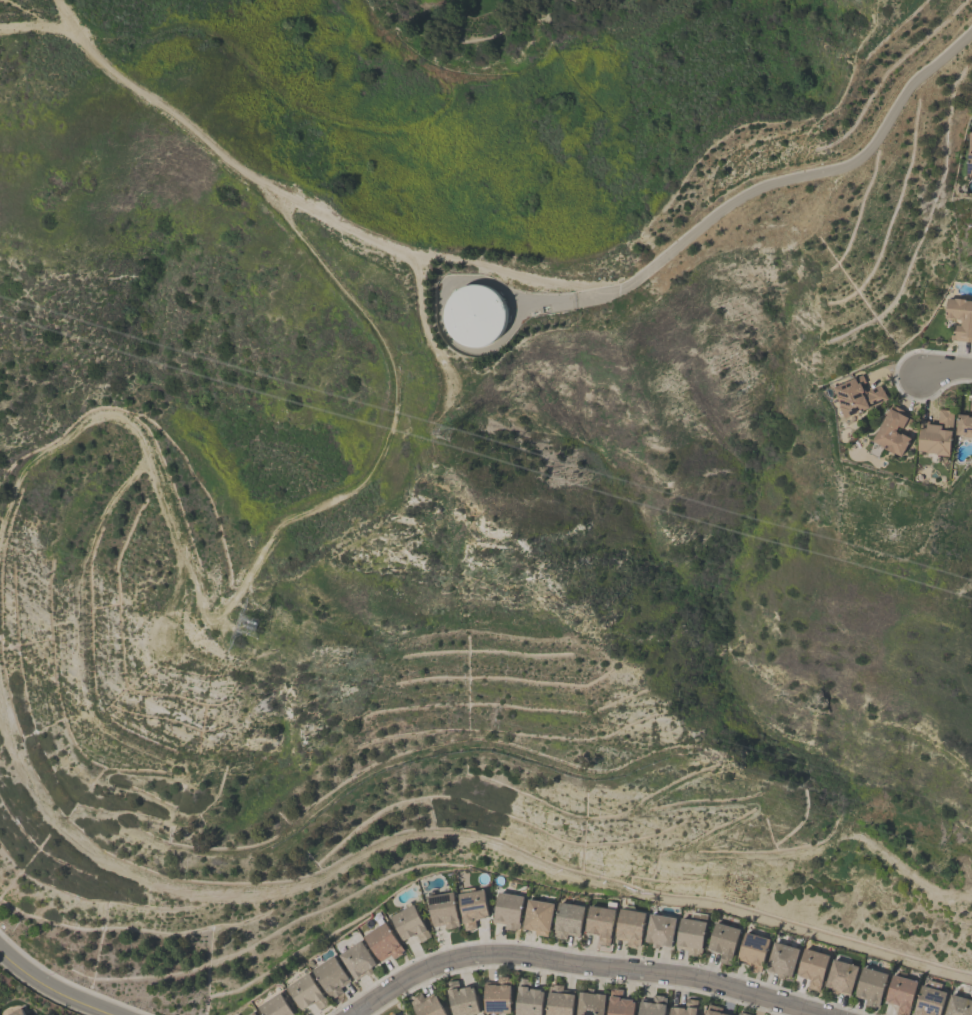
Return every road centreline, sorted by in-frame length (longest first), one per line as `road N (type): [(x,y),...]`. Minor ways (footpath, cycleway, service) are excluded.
road 1 (track): [(971,978),(753,909),(547,866),(478,838),(405,836),(256,896),(133,873),(59,826),(11,751),(0,692)]
road 2 (track): [(0,542),(12,490),(34,463),(102,413),(138,424),(203,617),(227,619),(282,523),(360,488),(388,438),(396,401),(386,343),(287,219),(296,202)]
road 3 (track): [(596,298),(580,282),(516,276),(366,240),(296,202),(241,171),(97,59),(57,0)]
road 4 (residential): [(828,1014),(692,977),(485,952),(432,963),(351,1014)]
road 5 (residential): [(114,1014),(35,980),(0,950)]

